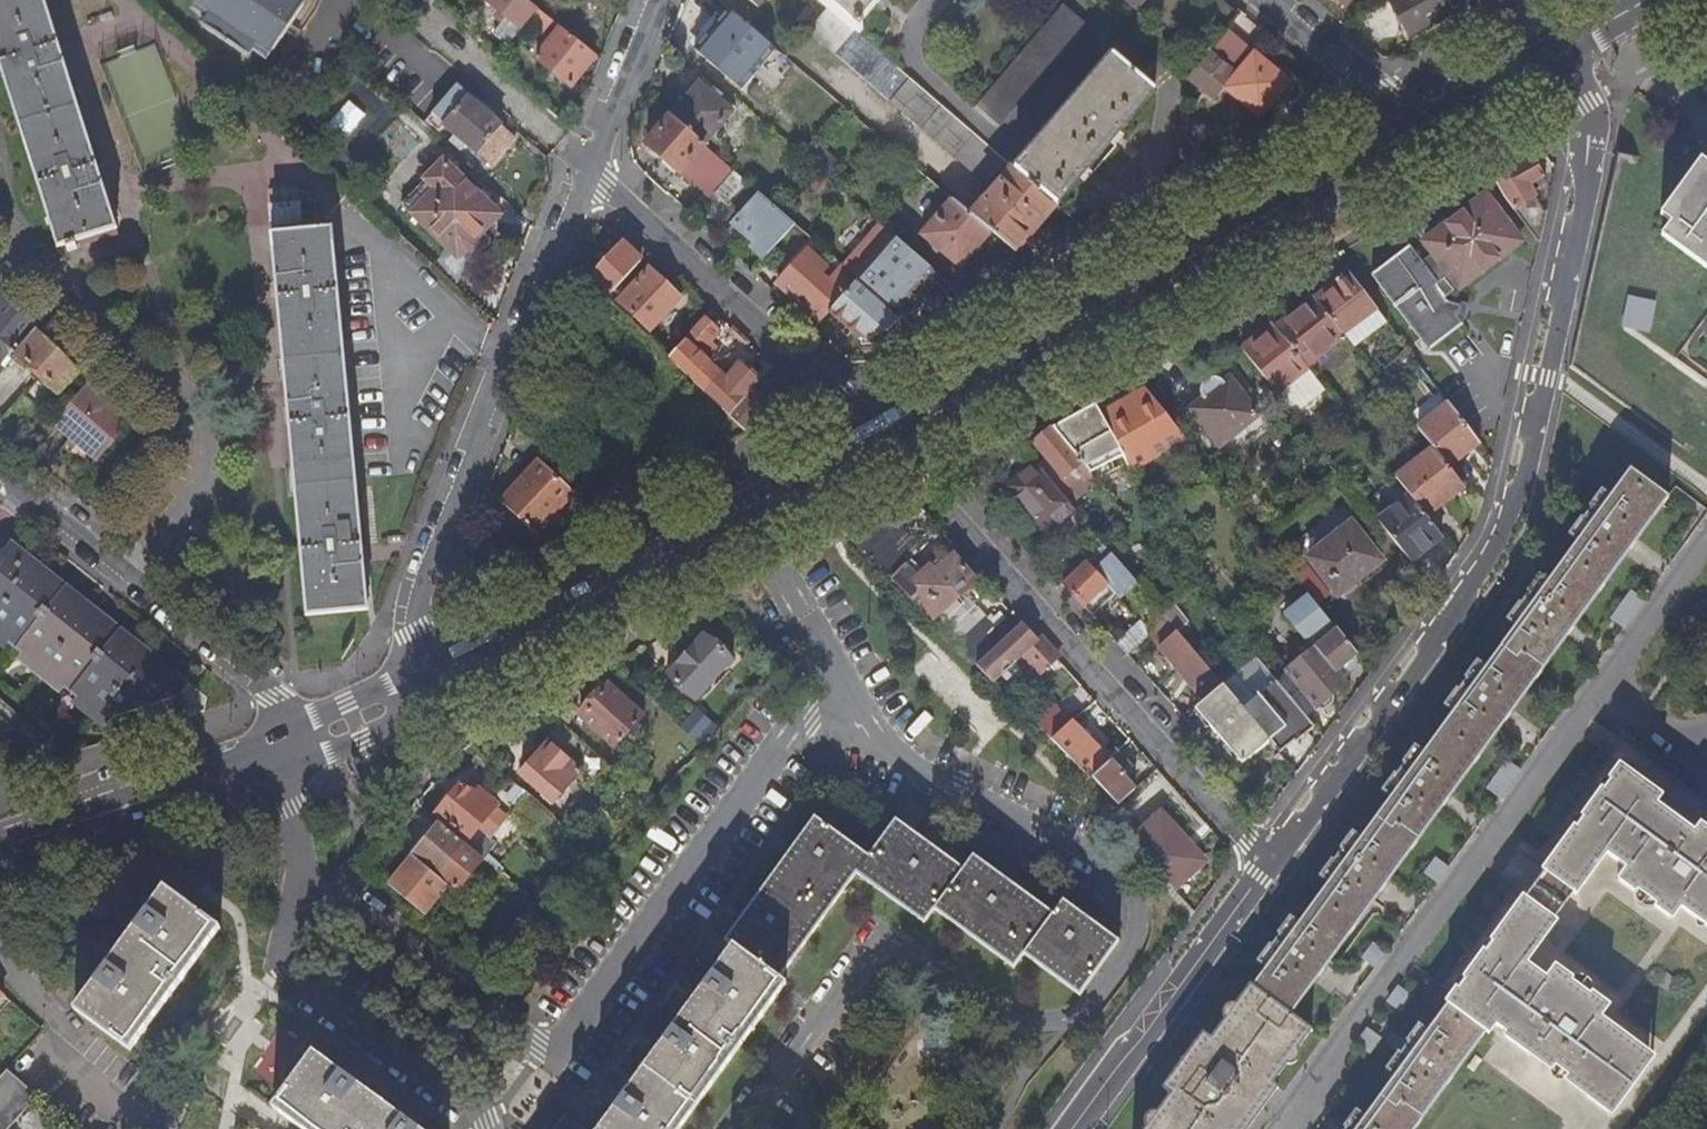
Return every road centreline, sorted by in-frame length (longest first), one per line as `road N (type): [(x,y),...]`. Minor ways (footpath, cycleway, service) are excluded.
road 1 (residential): [(742,1128),(866,961),(885,949),(913,951),(1011,1012),(1054,1018),(1094,1002),(1129,953),(1139,922),(1134,889),(1115,864),(899,755),(870,727),(836,669)]
road 2 (residential): [(1268,865),(1497,541),(1589,147),(1592,112),(1554,51)]
road 3 (residential): [(319,892),(340,898),(539,1047),(557,1049),(836,669)]
road 4 (residential): [(1289,1128),(1706,547)]
road 5 (secondary): [(884,430),(1415,131)]
road 6 (residential): [(1268,865),(884,430)]
road 7 (residential): [(420,670),(427,588),(574,156)]
road 8 (residential): [(884,430),(574,156)]
road 9 (residential): [(284,730),(278,696),(0,471)]
road 10 (residential): [(1072,1128),(1268,865)]
road 11 (residential): [(492,1128),(475,1108),(297,976),(279,946),(287,907)]
road 12 (secondary): [(500,648),(742,512)]
road 13 (residential): [(413,0),(574,156)]
road 14 (secondary): [(0,848),(188,785)]
road 15 (residential): [(1269,0),(1384,93),(1415,131)]
road 16 (residential): [(836,669),(742,512)]
road 17 (residential): [(574,156),(639,0)]
road 18 (secondary): [(742,512),(884,430)]
road 19 (secondary): [(1415,131),(1554,51)]
road 20 (secondary): [(420,670),(284,730)]
road 21 (secondary): [(288,770),(420,710)]
road 22 (residential): [(288,770),(287,907)]
road 23 (residential): [(319,892),(288,770)]

